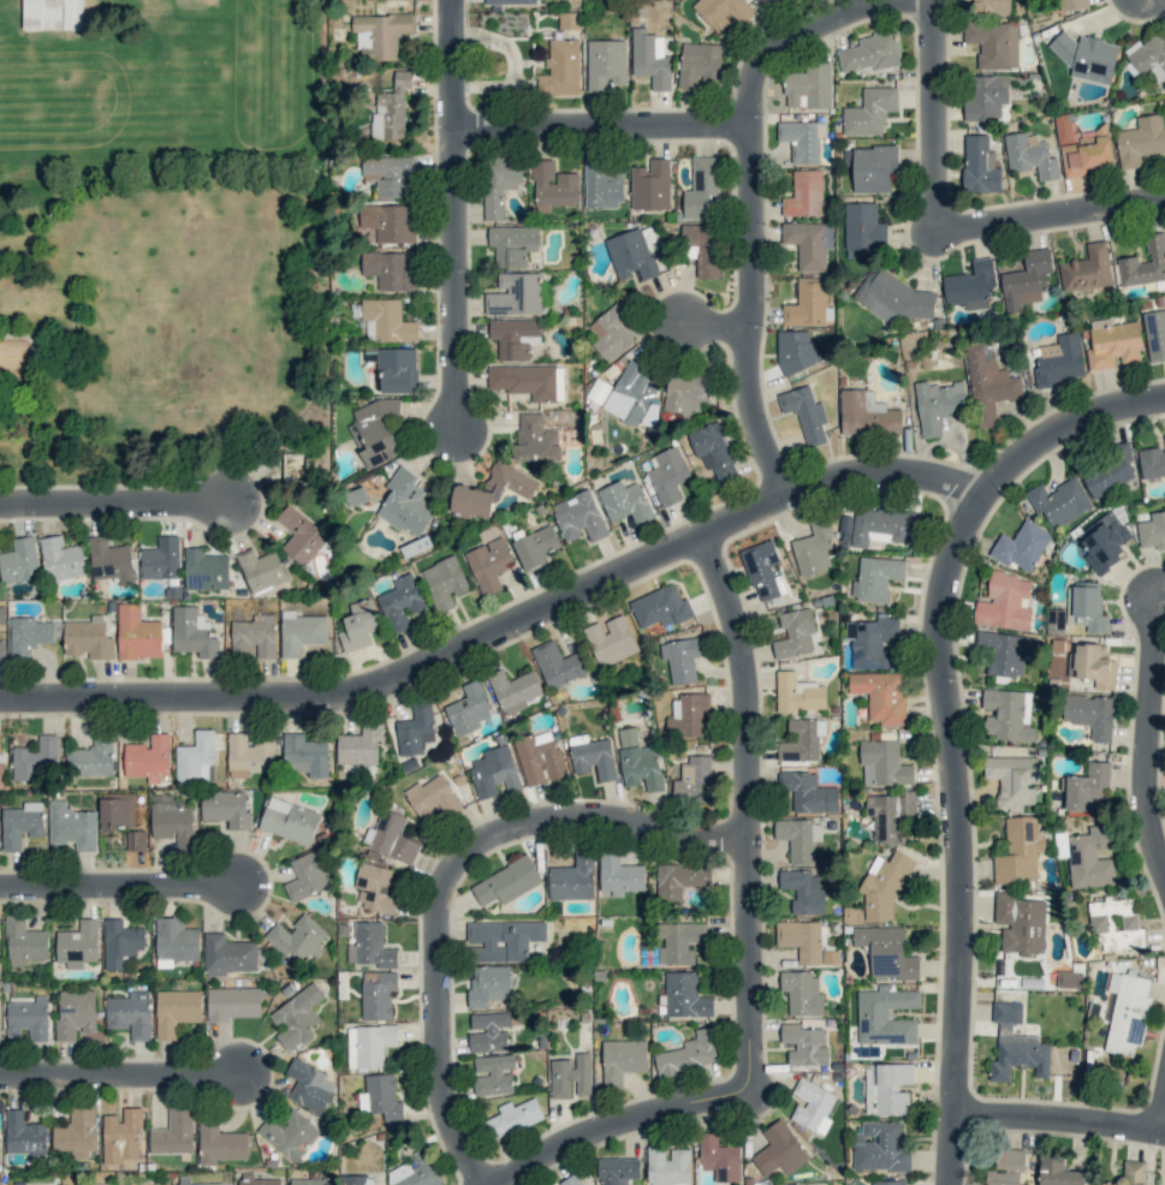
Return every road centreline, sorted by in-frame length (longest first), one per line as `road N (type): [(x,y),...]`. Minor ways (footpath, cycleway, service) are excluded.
road 1 (residential): [(0,697),(344,695),(398,678),(813,484),(911,477),(985,500)]
road 2 (residential): [(952,1184),(961,960),(940,653),(945,589),(974,517),(1033,449),(1083,419),(1164,400)]
road 3 (residential): [(749,833),(683,836),(604,818),(551,820),(491,836),(453,868),(440,898),(441,1083),(460,1145),(486,1184)]
road 4 (residential): [(791,495),(755,398),(757,78),(784,44),(857,11),(910,0)]
road 5 (residential): [(750,1090),(745,677),(727,596),(702,536)]
road 6 (residential): [(456,130),(756,126)]
road 7 (residential): [(456,130),(456,423)]
road 8 (residential): [(1164,879),(1146,797),(1154,602)]
road 9 (residential): [(750,1090),(576,1138),(502,1184)]
road 10 (residential): [(0,1074),(238,1074)]
road 11 (residential): [(0,882),(236,883)]
road 12 (residential): [(941,233),(939,0)]
road 13 (residential): [(0,503),(233,502)]
road 14 (residential): [(941,233),(1164,198)]
road 15 (residential): [(955,1115),(1164,1138)]
road 16 (residential): [(456,130),(454,0)]

